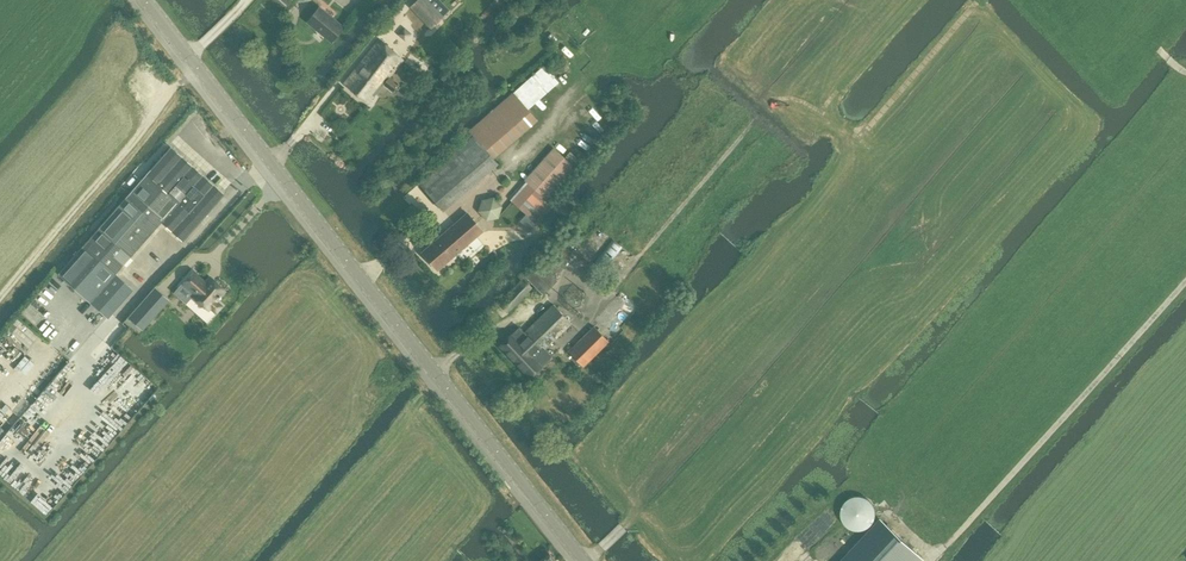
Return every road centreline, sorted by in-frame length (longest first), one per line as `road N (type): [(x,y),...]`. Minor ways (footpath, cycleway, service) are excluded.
road 1 (tertiary): [(584,560),(146,0)]
road 2 (track): [(932,560),(1185,281)]
road 3 (track): [(0,300),(199,69)]

